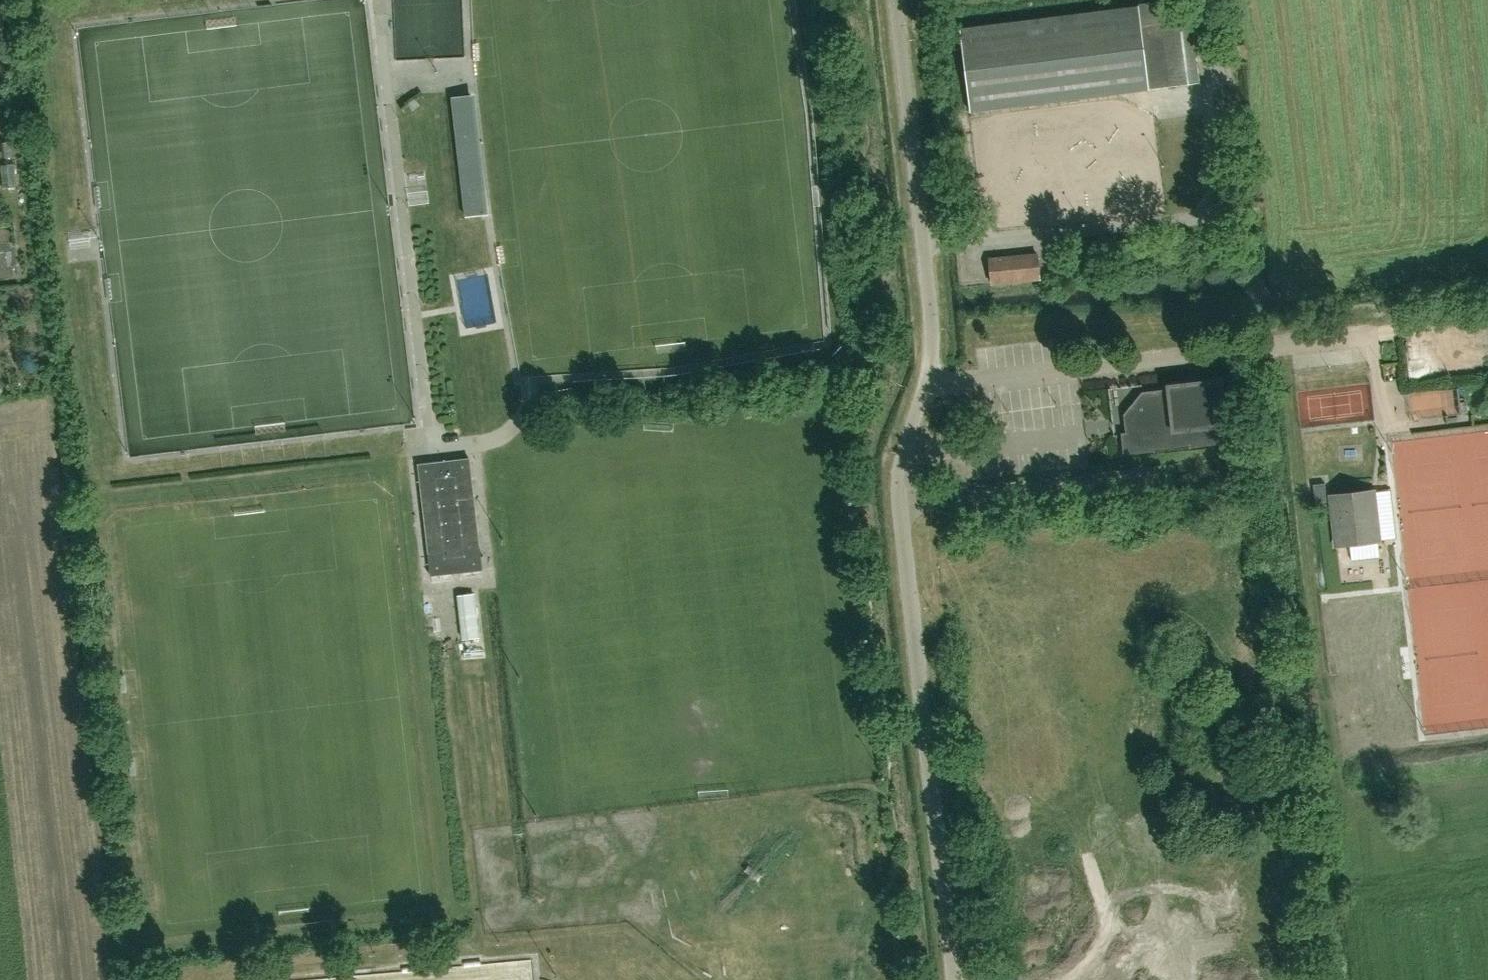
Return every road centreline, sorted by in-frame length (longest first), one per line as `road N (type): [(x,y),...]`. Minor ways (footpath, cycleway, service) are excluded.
road 1 (unclassified): [(955,979),(900,480),(933,347),(894,0)]

